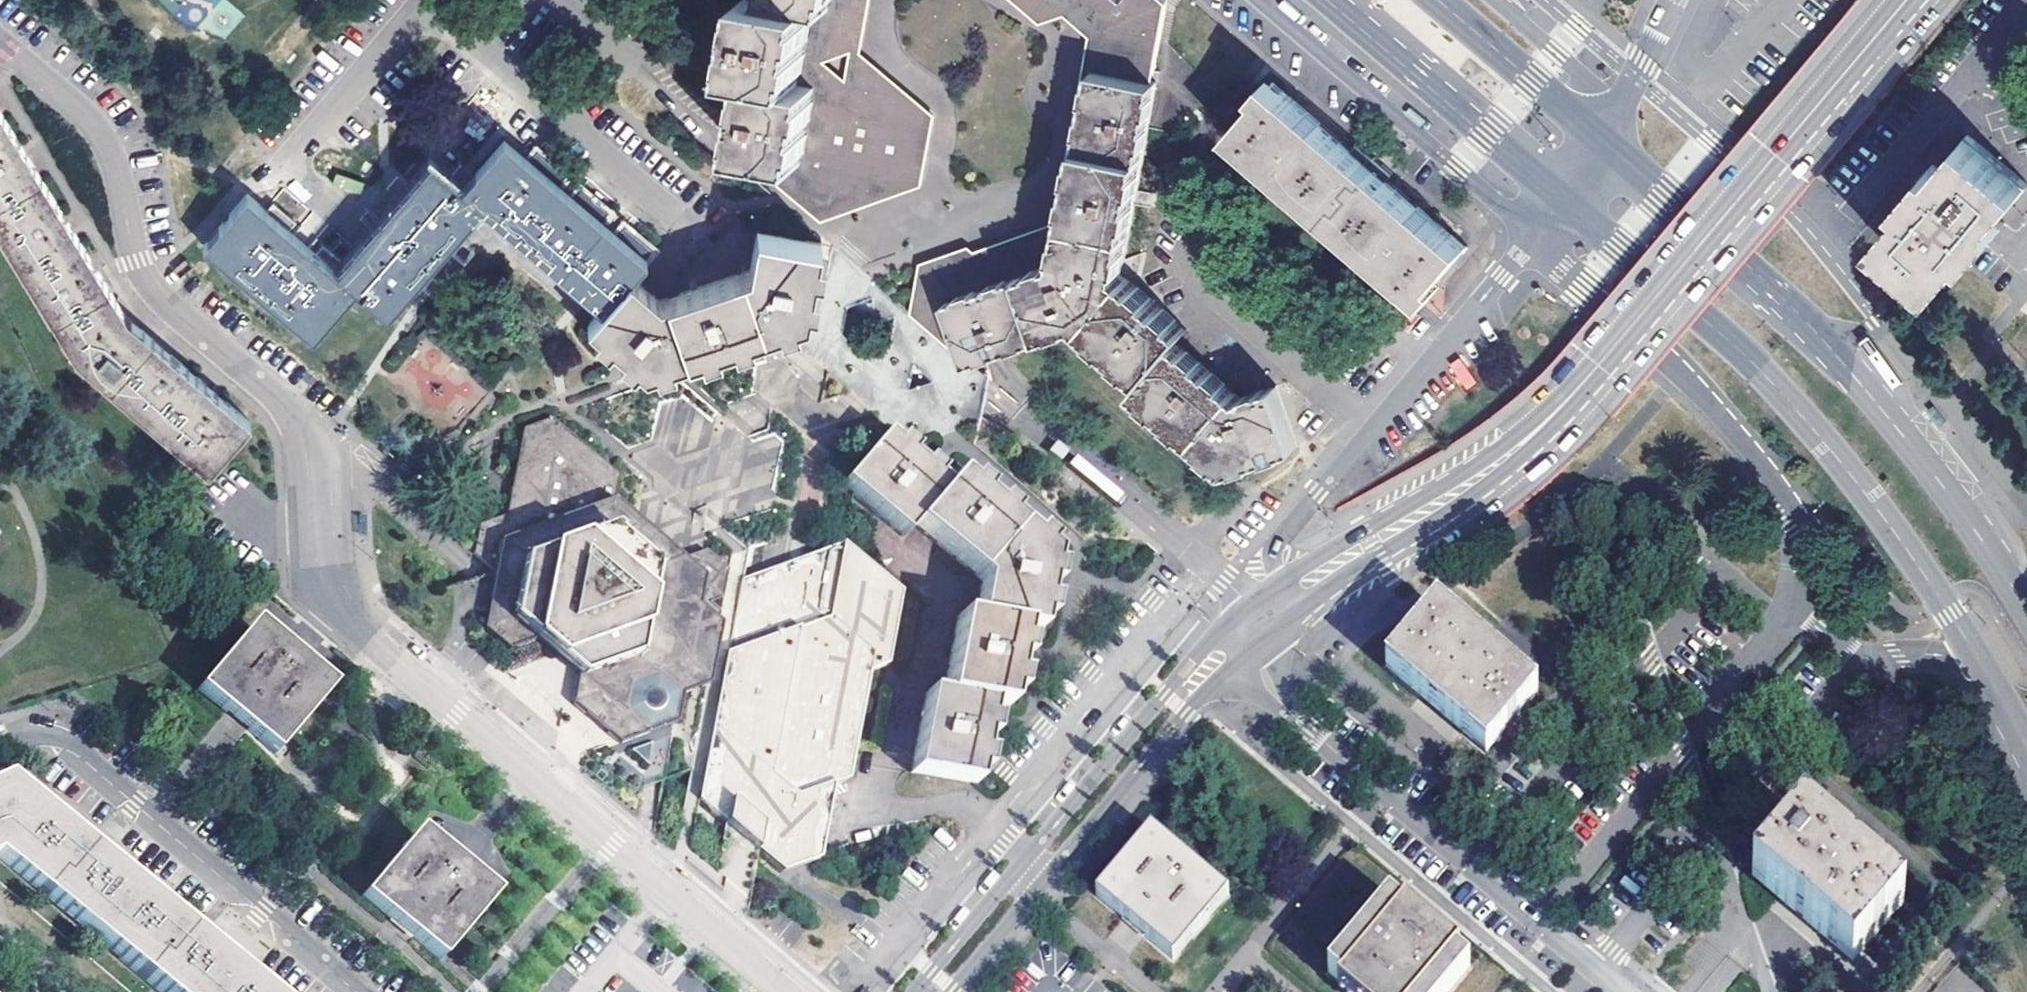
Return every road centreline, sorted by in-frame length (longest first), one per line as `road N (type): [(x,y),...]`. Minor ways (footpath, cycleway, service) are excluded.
road 1 (residential): [(787,991),(342,616),(319,569),(306,456),(290,413),(148,284),(107,145),(0,43)]
road 2 (tertiary): [(1293,596),(1489,471),(1564,410),(1912,0)]
road 3 (secondary): [(2026,611),(1937,479),(1819,339),(1597,135)]
road 4 (secondary): [(1566,186),(1713,318),(1815,432),(1978,656)]
road 5 (residential): [(1533,238),(1273,547),(1274,572),(1293,596)]
road 6 (residential): [(357,991),(57,738),(24,731),(0,738)]
road 7 (tertiary): [(1208,668),(1175,682),(918,991)]
road 8 (residential): [(1533,238),(1678,373),(1787,497),(1797,568)]
road 9 (tertiary): [(951,991),(1196,701),(1208,668)]
road 10 (residential): [(1237,641),(1279,700),(1537,921)]
road 11 (residential): [(1800,610),(1537,921)]
road 12 (residential): [(1596,968),(1859,662)]
road 13 (residential): [(1259,0),(1533,238)]
road 14 (secondary): [(1344,0),(1566,186)]
road 15 (residential): [(424,0),(284,167)]
road 16 (residential): [(1834,229),(1977,66)]
road 17 (secondary): [(1597,135),(1438,0)]
road 18 (residential): [(1674,0),(1618,107)]

